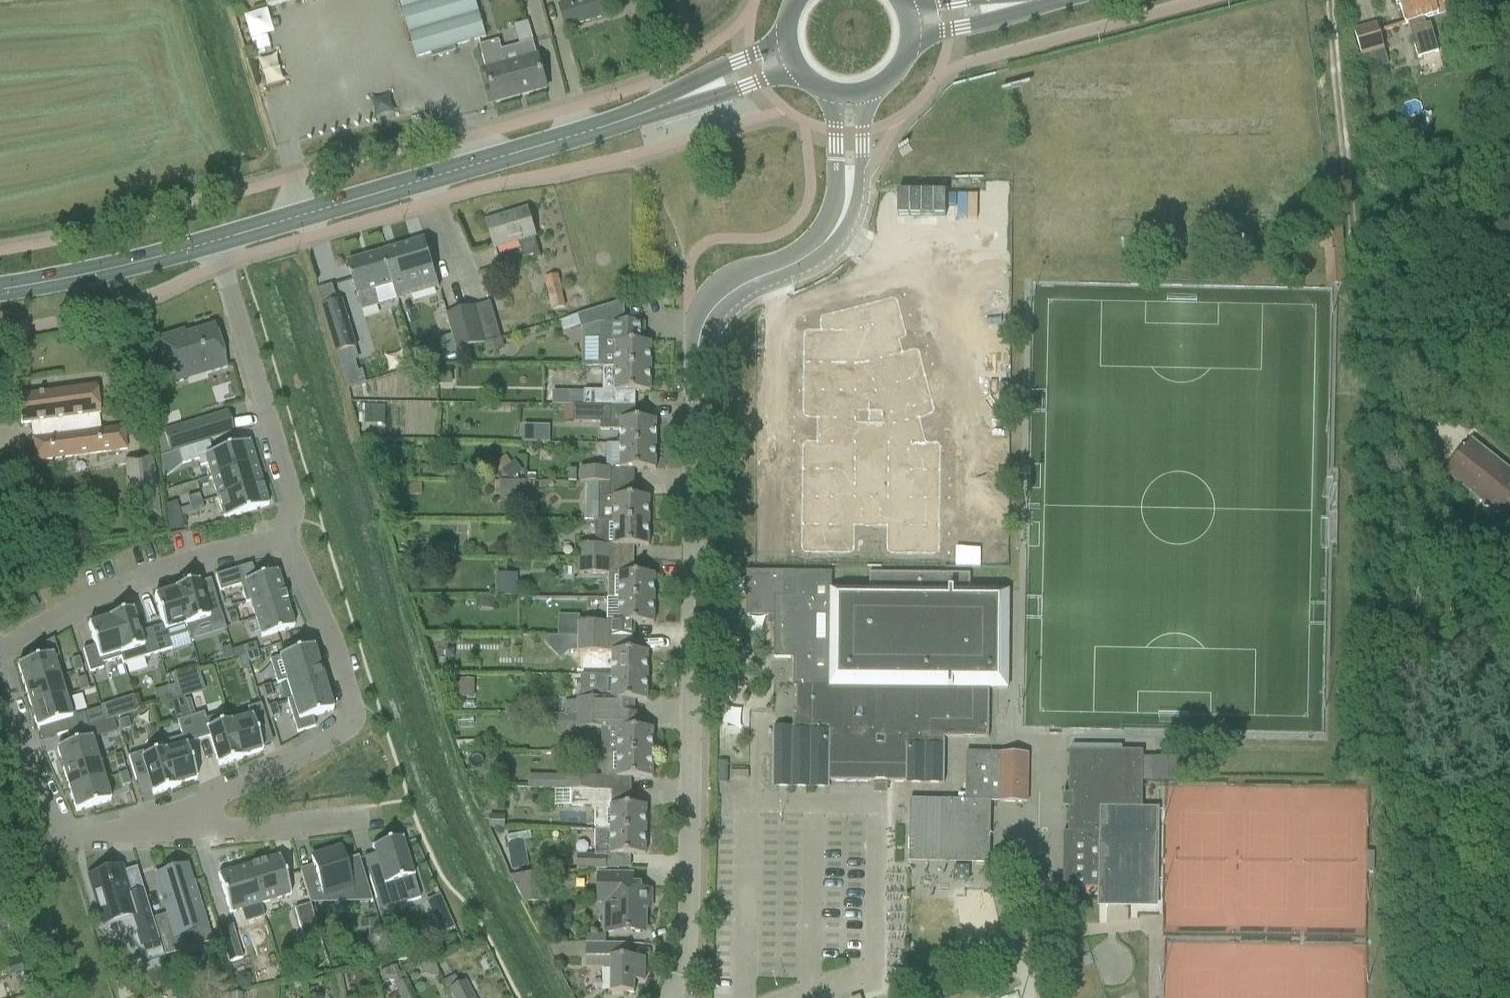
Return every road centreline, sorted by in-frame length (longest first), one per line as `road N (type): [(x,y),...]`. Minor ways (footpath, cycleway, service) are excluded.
road 1 (unclassified): [(669,997),(690,929),(697,330),(708,310),(831,235),(844,215),(847,185)]
road 2 (primary): [(227,237),(684,99)]
road 3 (residential): [(282,540),(335,639),(352,726),(195,809)]
road 4 (residential): [(282,540),(294,502),(231,292),(227,237)]
road 5 (residential): [(195,809),(63,835),(17,738),(0,677)]
road 6 (residential): [(0,650),(166,576),(282,540)]
road 7 (primary): [(0,290),(227,237)]
road 8 (residential): [(195,809),(231,833),(364,819)]
road 9 (primary): [(684,99),(724,97),(800,72)]

